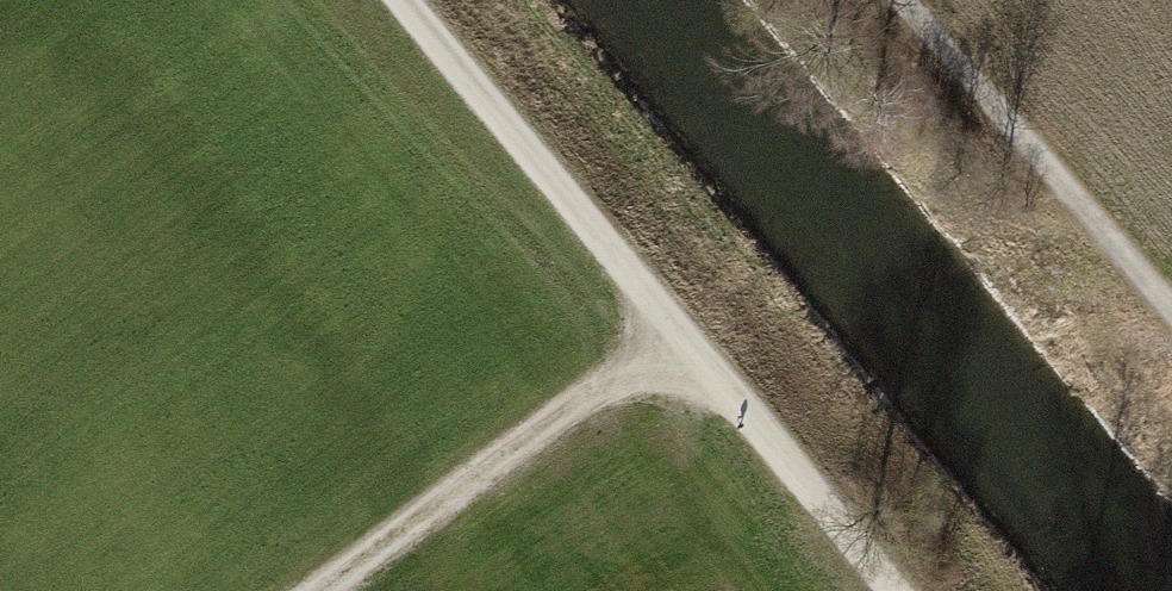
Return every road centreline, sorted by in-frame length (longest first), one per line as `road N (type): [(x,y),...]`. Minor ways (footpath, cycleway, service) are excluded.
road 1 (track): [(898,590),(405,0)]
road 2 (track): [(321,590),(682,334)]

